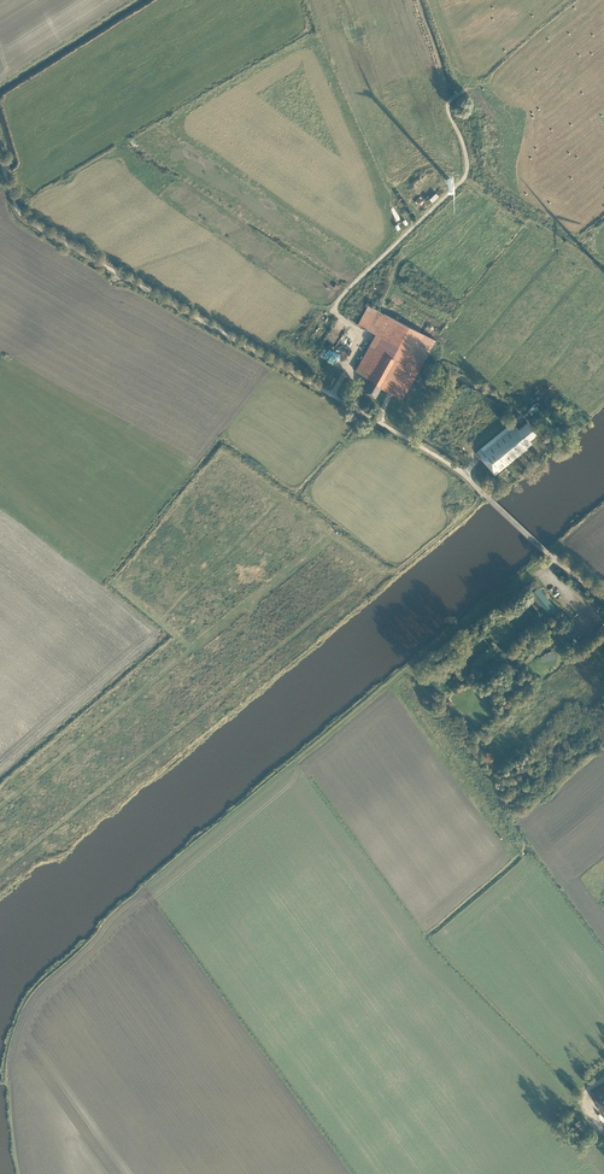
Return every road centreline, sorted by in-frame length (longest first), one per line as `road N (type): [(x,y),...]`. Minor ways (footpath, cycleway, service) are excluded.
road 1 (track): [(332,395),(368,335),(337,303),(466,172),(449,111),(454,95)]
road 2 (track): [(463,178),(603,277)]

